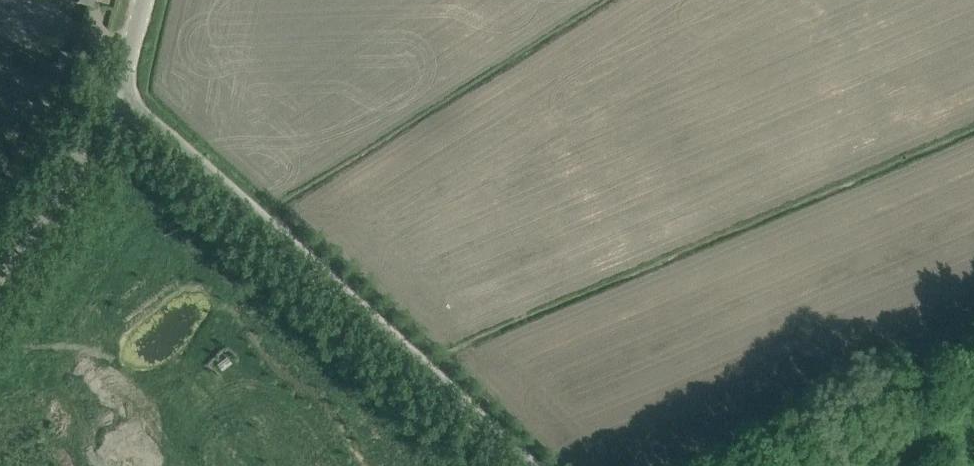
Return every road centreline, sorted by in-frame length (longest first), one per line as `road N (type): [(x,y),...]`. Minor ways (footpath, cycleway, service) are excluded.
road 1 (unclassified): [(524,465),(114,85)]
road 2 (unclassified): [(0,262),(114,85)]

